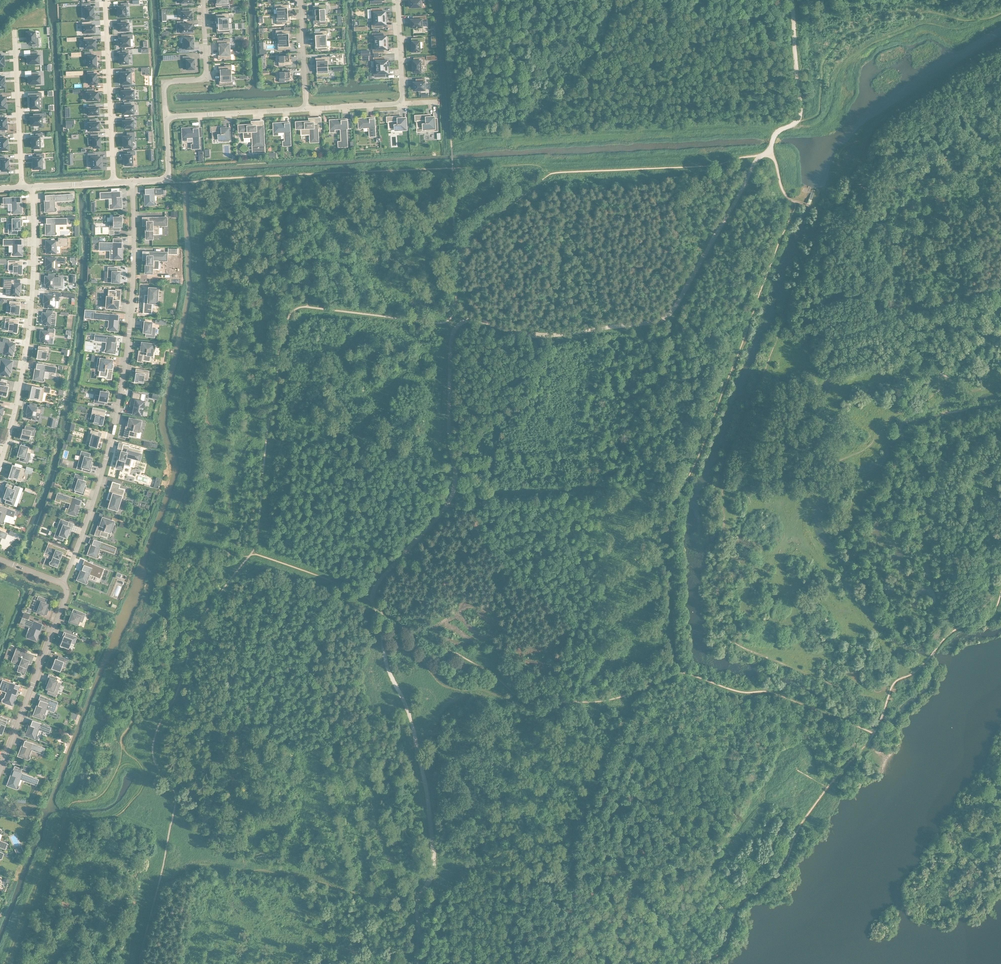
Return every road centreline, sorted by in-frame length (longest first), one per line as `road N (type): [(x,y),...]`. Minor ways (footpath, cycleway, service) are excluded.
road 1 (residential): [(135,184),(129,369),(98,501),(65,586)]
road 2 (residential): [(0,474),(31,334),(35,189)]
road 3 (residential): [(0,780),(69,598),(65,586)]
road 4 (residential): [(107,0),(116,185)]
road 5 (residential): [(169,119),(167,85),(209,82),(206,0)]
road 6 (residential): [(17,32),(24,190)]
road 7 (residential): [(169,119),(307,111)]

